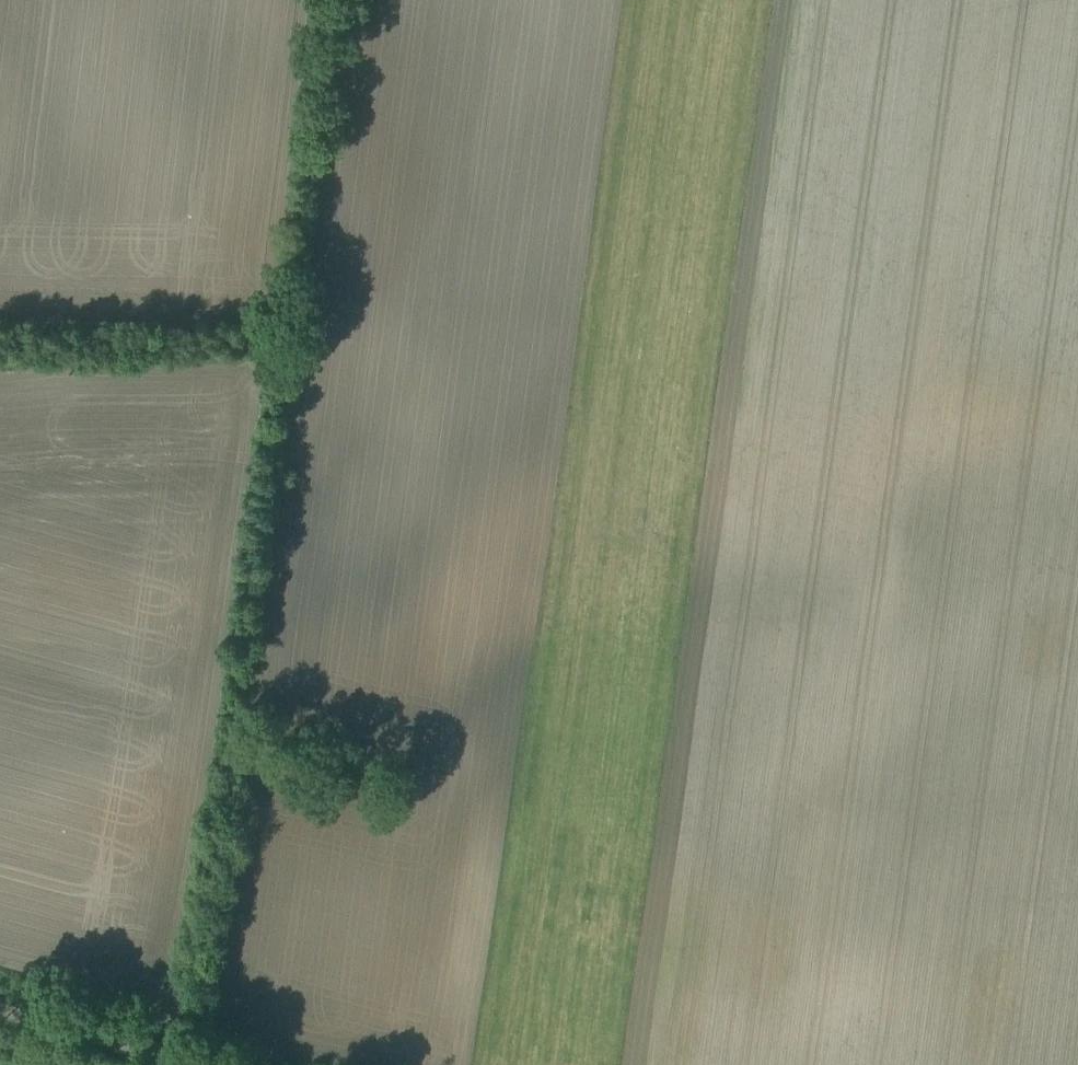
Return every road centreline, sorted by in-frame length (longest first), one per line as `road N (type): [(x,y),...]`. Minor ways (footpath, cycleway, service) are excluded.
road 1 (unclassified): [(198,1064),(0,1009)]

